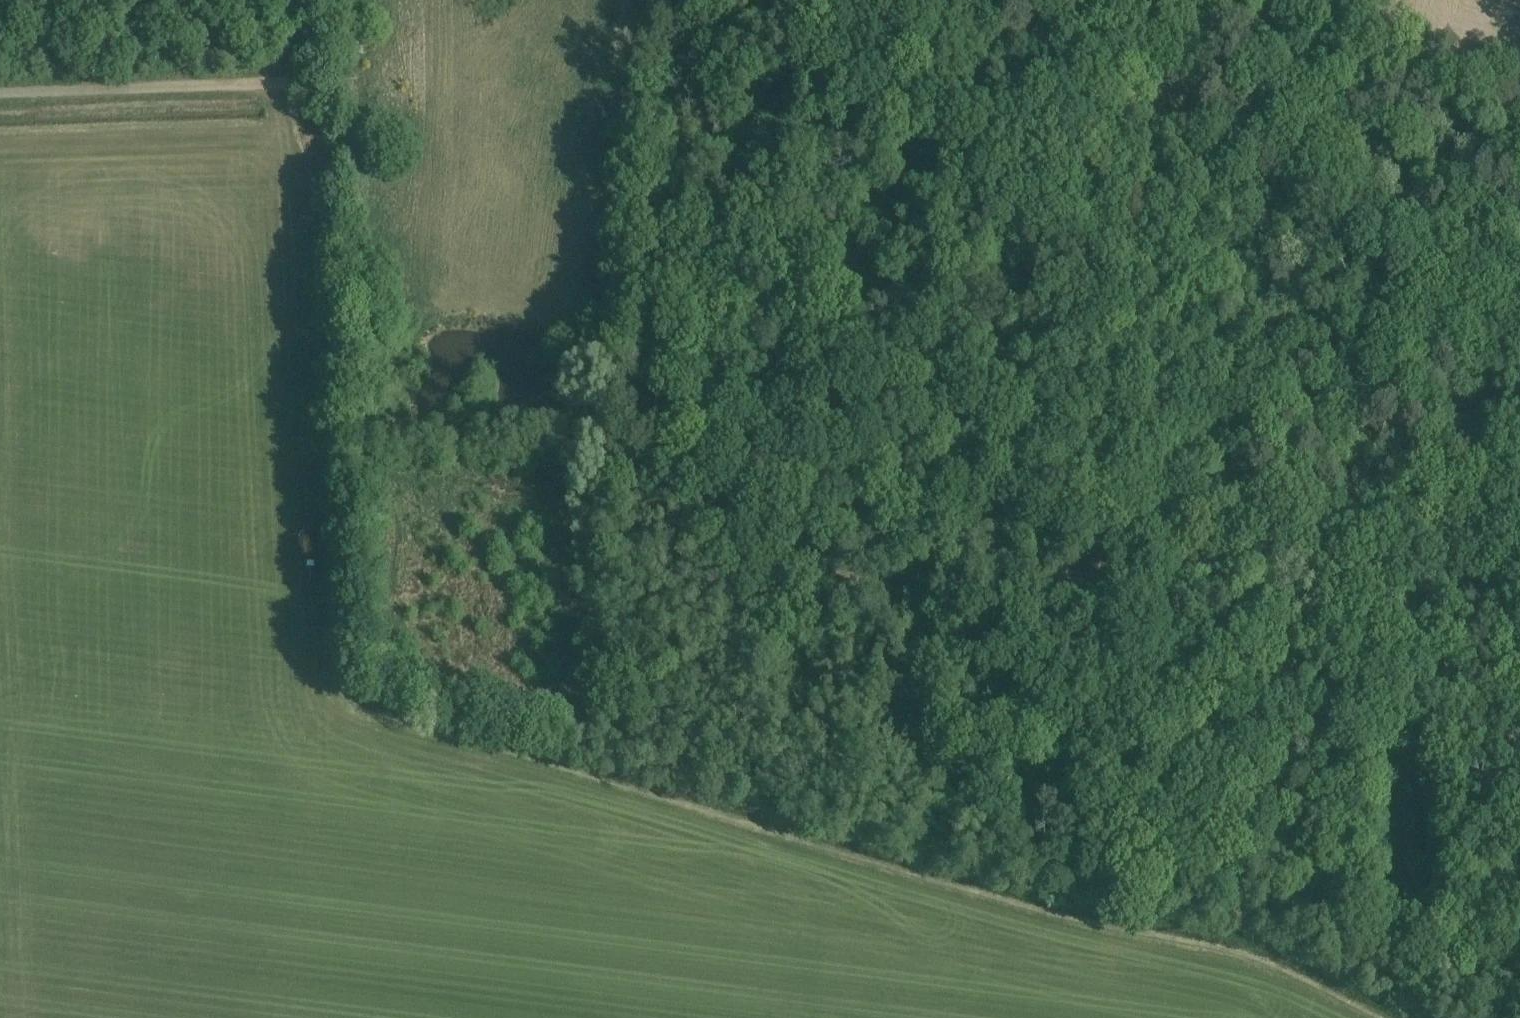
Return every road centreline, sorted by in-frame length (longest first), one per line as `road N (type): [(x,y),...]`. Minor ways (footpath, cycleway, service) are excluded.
road 1 (unclassified): [(0,91),(301,83)]

